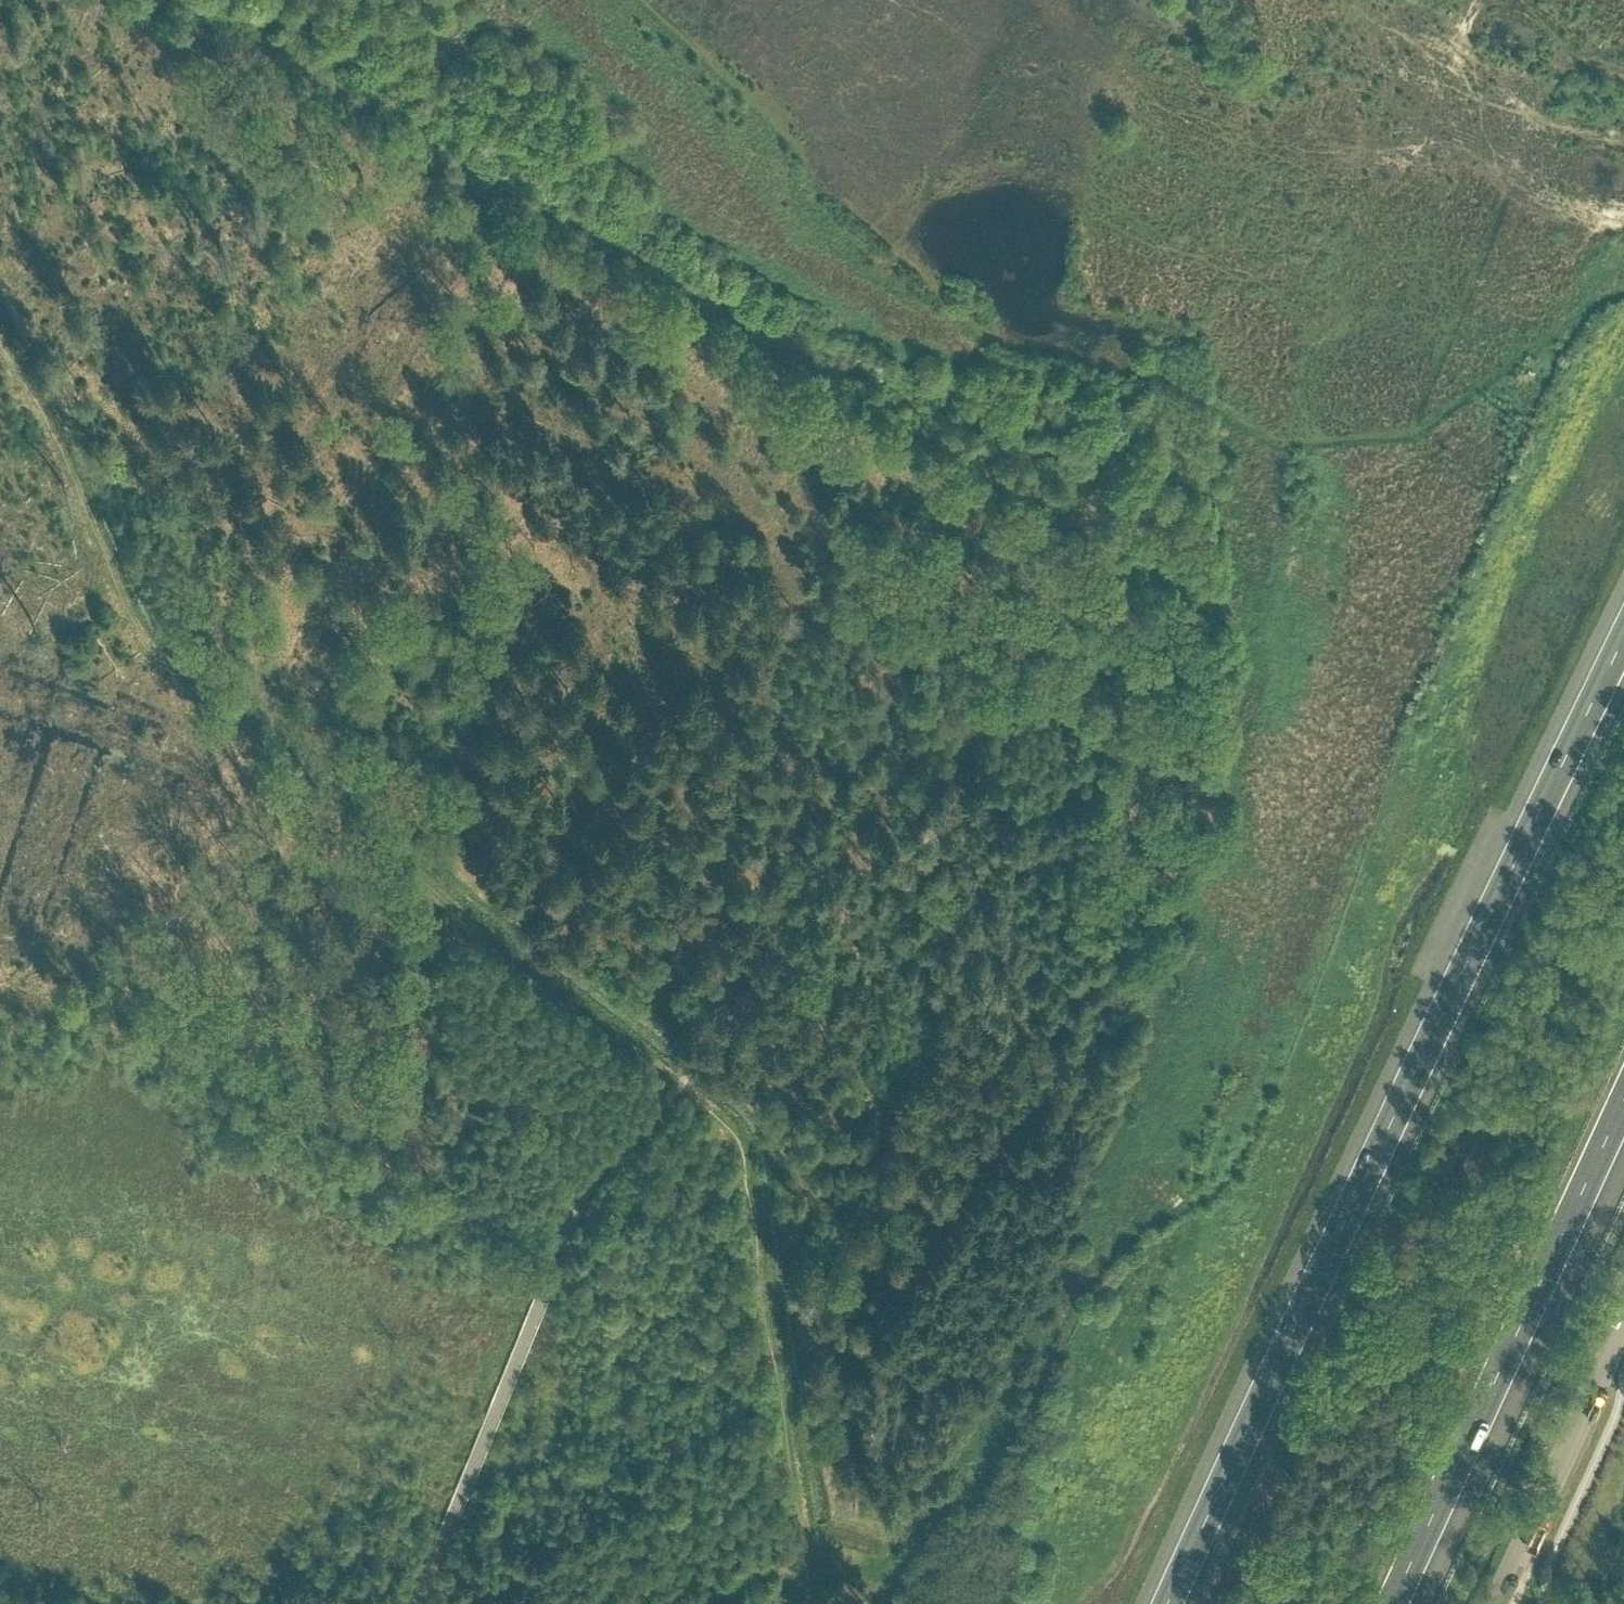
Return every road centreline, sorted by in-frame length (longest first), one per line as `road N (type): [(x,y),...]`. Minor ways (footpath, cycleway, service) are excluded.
road 1 (motorway): [(1623,637),(1167,1603)]
road 2 (motorway): [(1391,1603),(1623,1099)]
road 3 (secondary): [(1494,1603),(1623,1324)]

